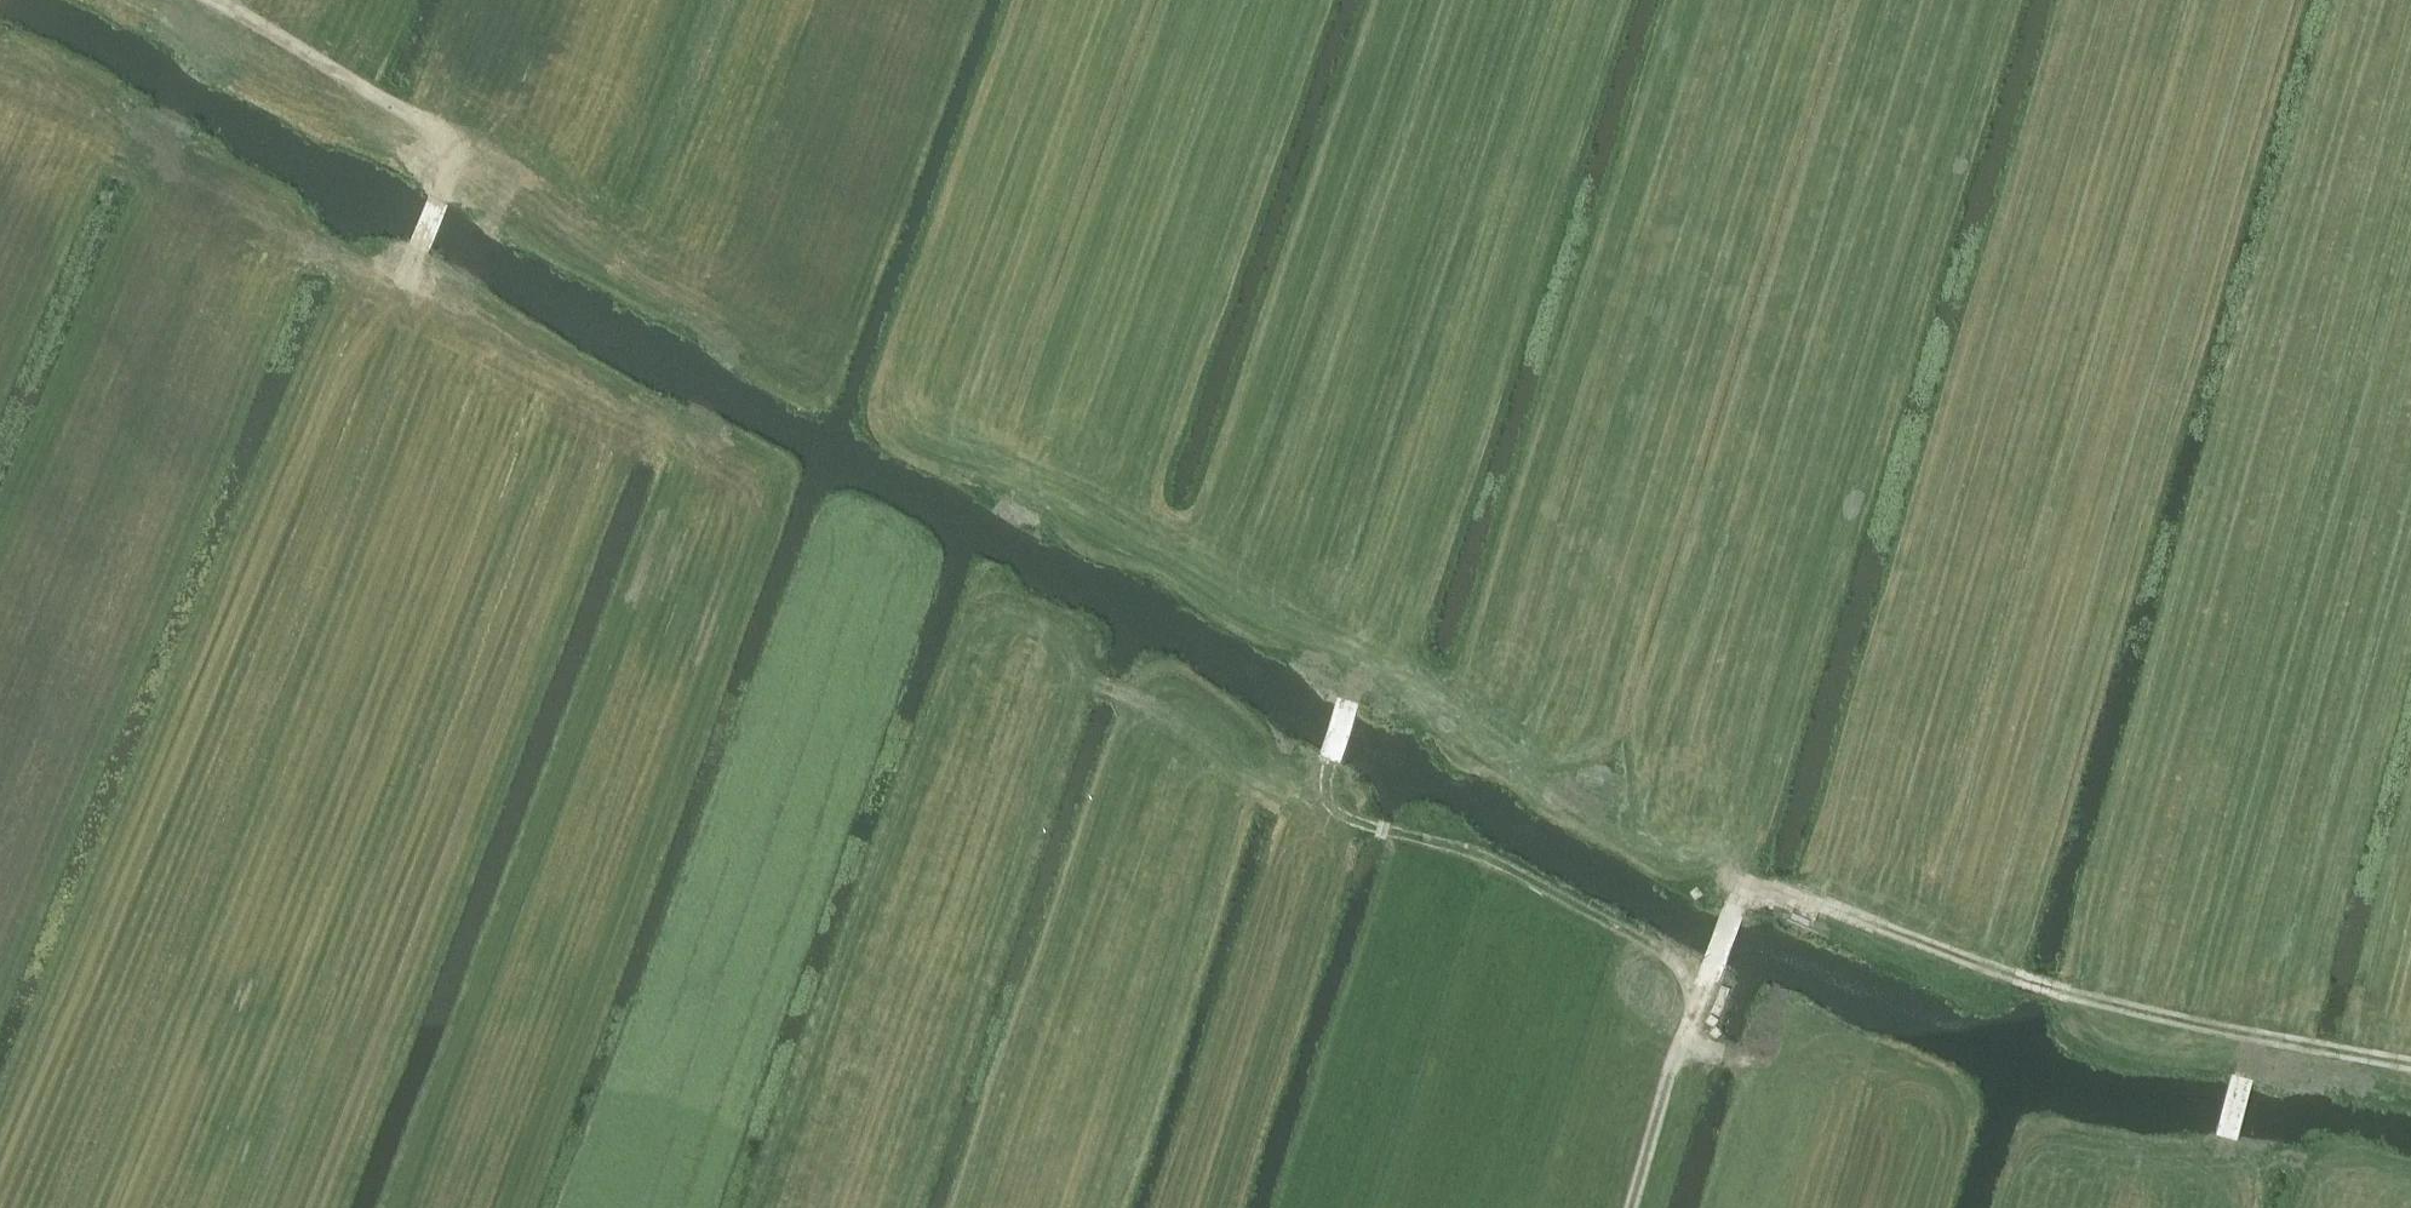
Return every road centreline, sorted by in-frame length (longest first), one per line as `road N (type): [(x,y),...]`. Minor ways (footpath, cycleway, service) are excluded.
road 1 (track): [(2410,1066),(2060,994),(1761,891),(1734,904)]
road 2 (track): [(1683,1049),(1693,1005),(1672,960),(1472,858),(1350,817),(1317,793),(1313,770),(1337,709)]
road 3 (track): [(1183,527),(1315,581),(1346,606),(1357,631),(1356,660),(1337,709)]
road 4 (track): [(1683,1049),(1754,1063),(1793,949)]
road 5 (track): [(1626,1207),(1683,1049)]

